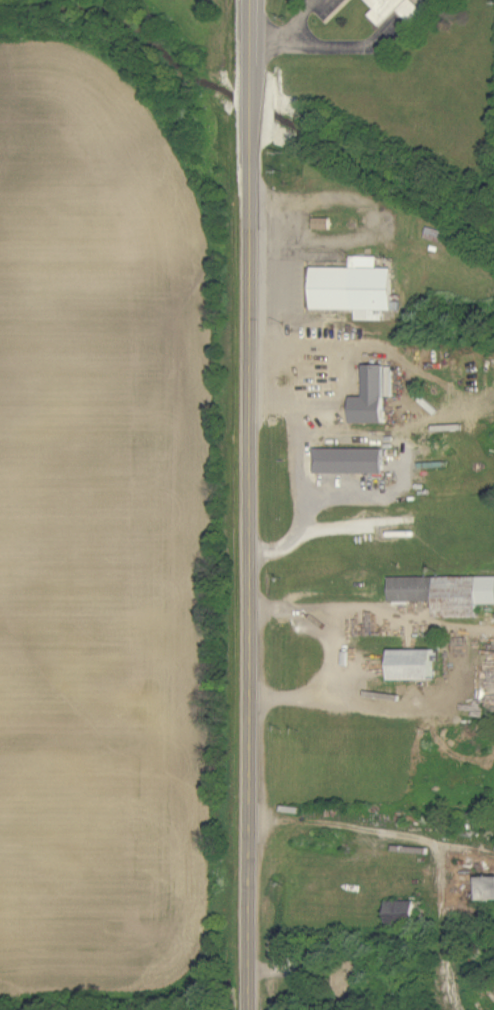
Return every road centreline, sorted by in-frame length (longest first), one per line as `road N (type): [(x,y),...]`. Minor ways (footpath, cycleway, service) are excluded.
road 1 (secondary): [(247,1009),(251,0)]

